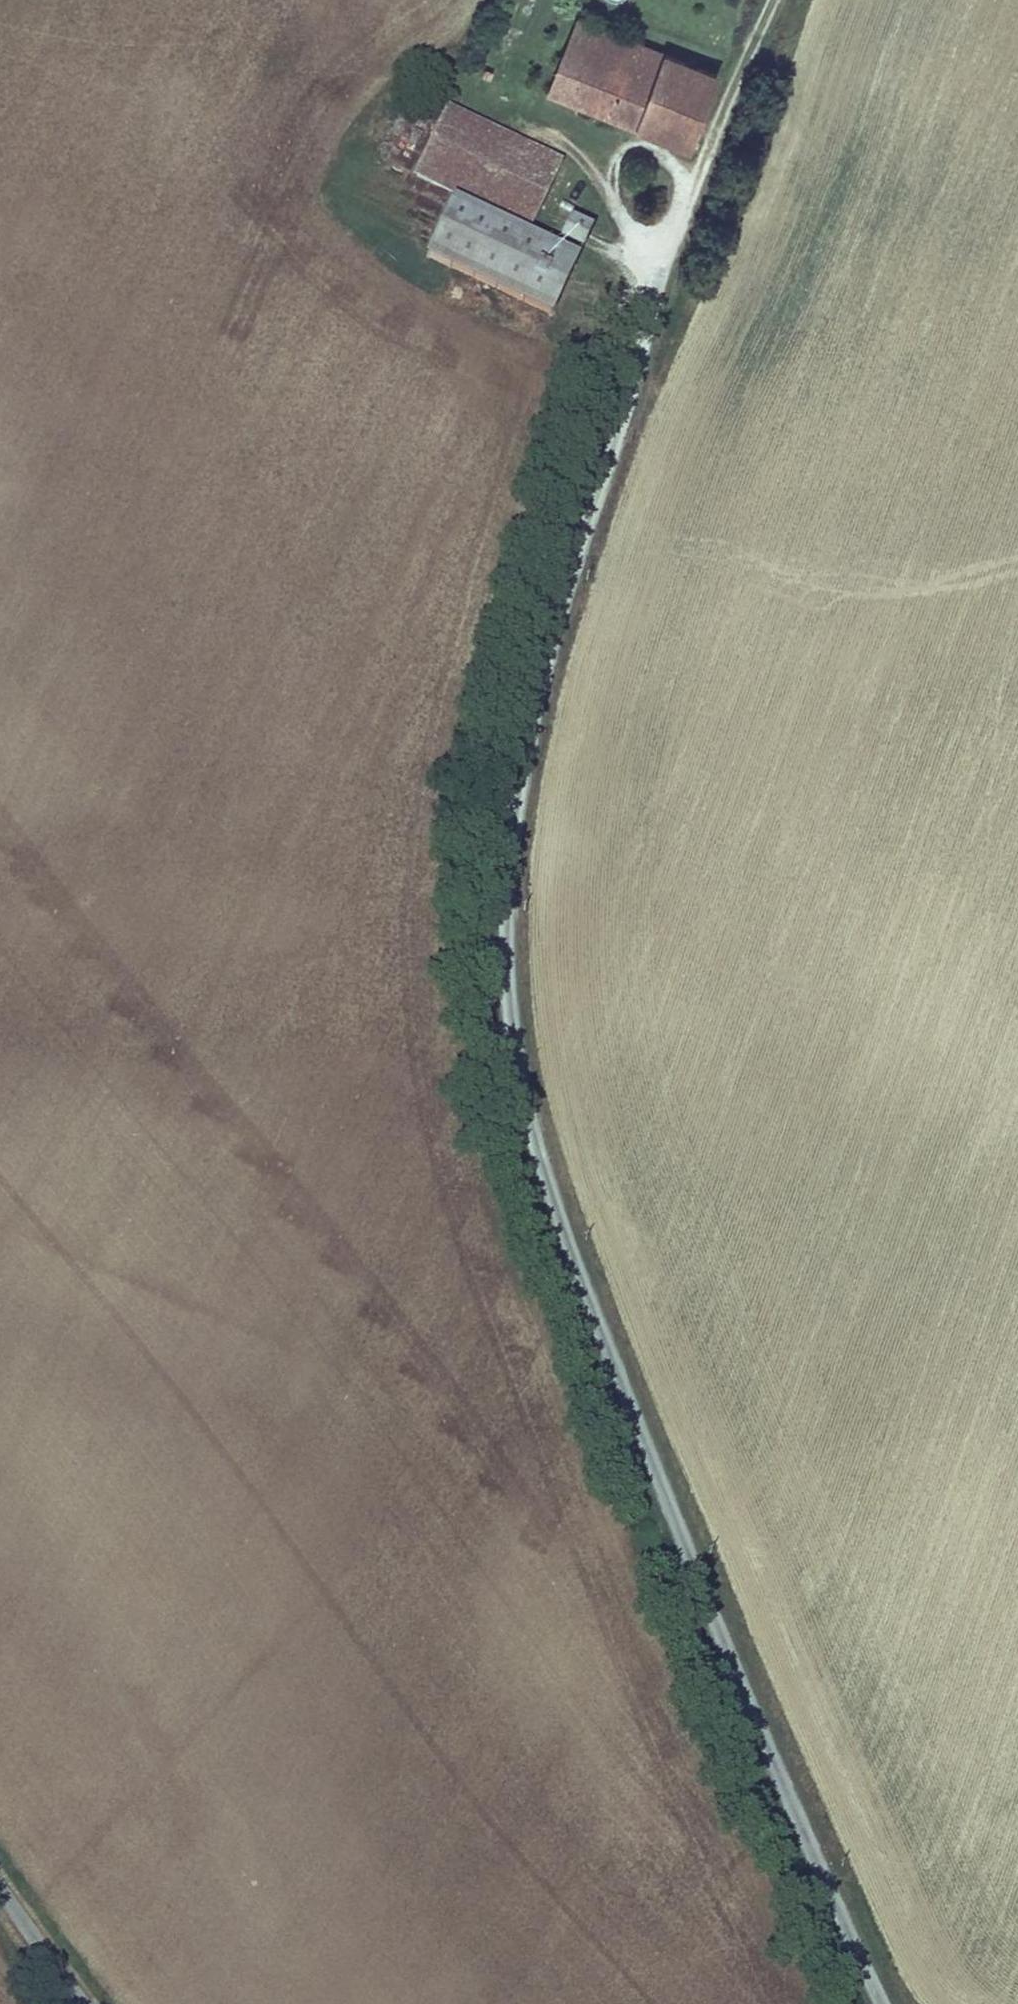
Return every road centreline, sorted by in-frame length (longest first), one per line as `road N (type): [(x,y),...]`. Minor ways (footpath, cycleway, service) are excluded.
road 1 (unclassified): [(745,53),(681,203),(548,642),(509,839),(509,1010),(556,1212),(714,1617),(882,2003)]
road 2 (unclassified): [(0,1891),(82,2003)]

